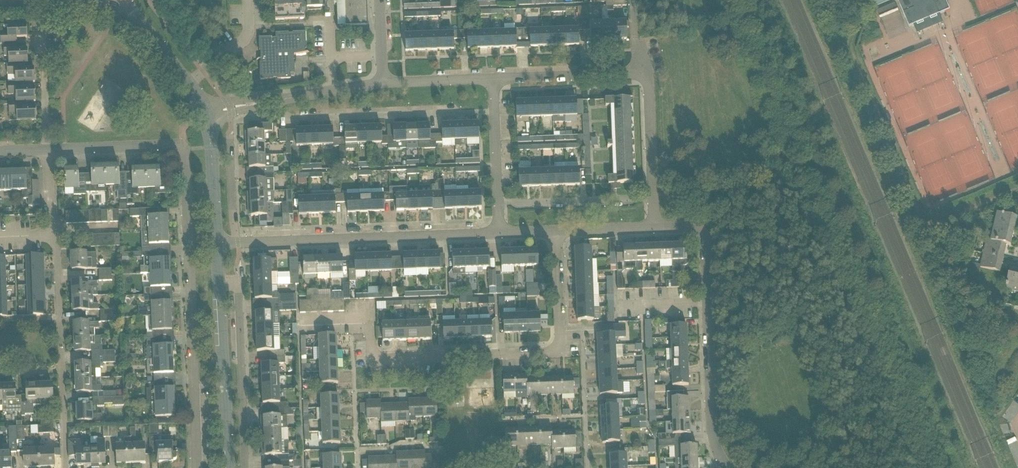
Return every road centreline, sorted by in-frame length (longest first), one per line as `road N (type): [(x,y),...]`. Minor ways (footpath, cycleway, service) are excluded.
road 1 (residential): [(196,467),(188,159),(182,147),(46,152)]
road 2 (residential): [(302,319),(370,318),(378,357),(549,352),(561,340),(557,231)]
road 3 (residential): [(66,467),(46,152)]
road 4 (residential): [(217,243),(500,233)]
road 5 (residential): [(728,467),(711,424),(703,230)]
road 6 (residential): [(494,111),(289,119),(278,101)]
road 7 (tertiary): [(229,467),(217,243)]
road 8 (residential): [(498,203),(653,198)]
road 9 (residential): [(493,78),(638,75)]
road 10 (tertiary): [(217,243),(205,115)]
road 11 (residential): [(46,152),(45,24)]
road 12 (residential): [(653,198),(649,88),(638,75)]

